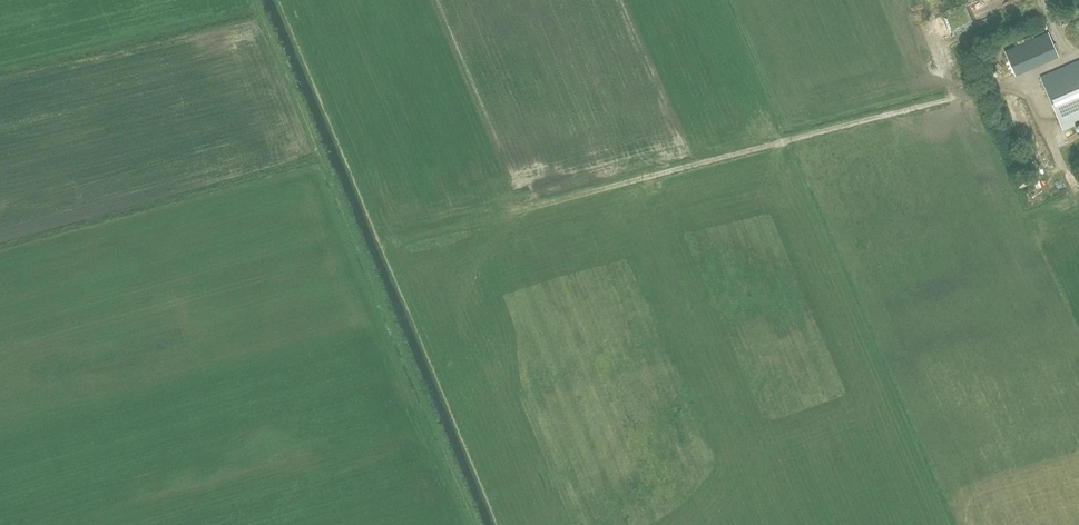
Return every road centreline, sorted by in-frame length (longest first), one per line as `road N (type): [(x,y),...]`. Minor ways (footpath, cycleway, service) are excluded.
road 1 (track): [(991,88),(519,211)]

